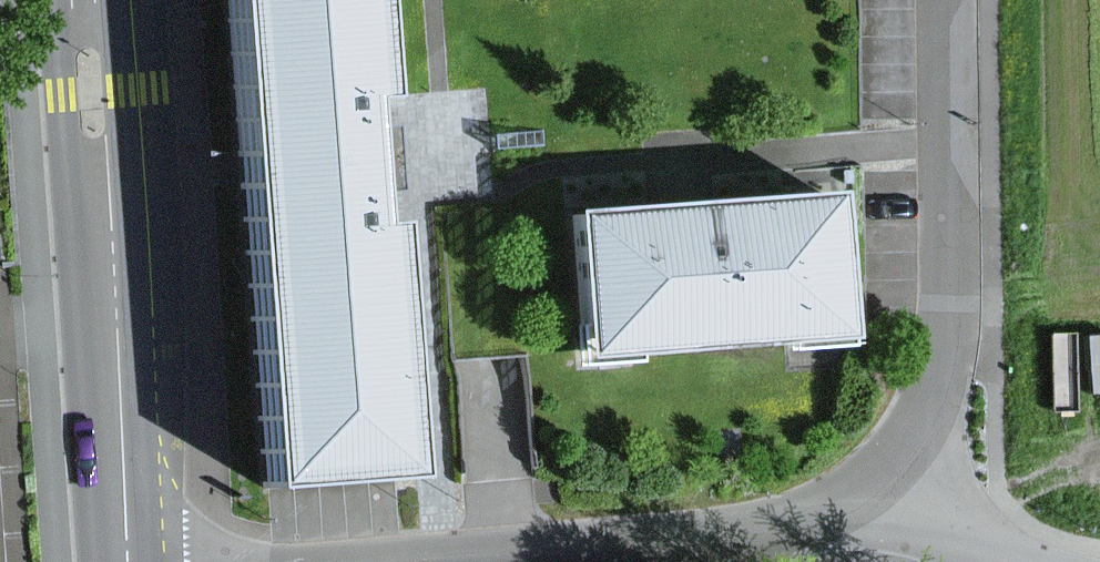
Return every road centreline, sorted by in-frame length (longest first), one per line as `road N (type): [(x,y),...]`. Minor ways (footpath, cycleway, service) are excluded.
road 1 (primary): [(83,0),(127,561)]
road 2 (residential): [(900,477),(949,407),(955,310),(945,0)]
road 3 (residential): [(446,561),(805,528),(900,477)]
road 4 (residential): [(900,477),(986,548),(1024,561)]

